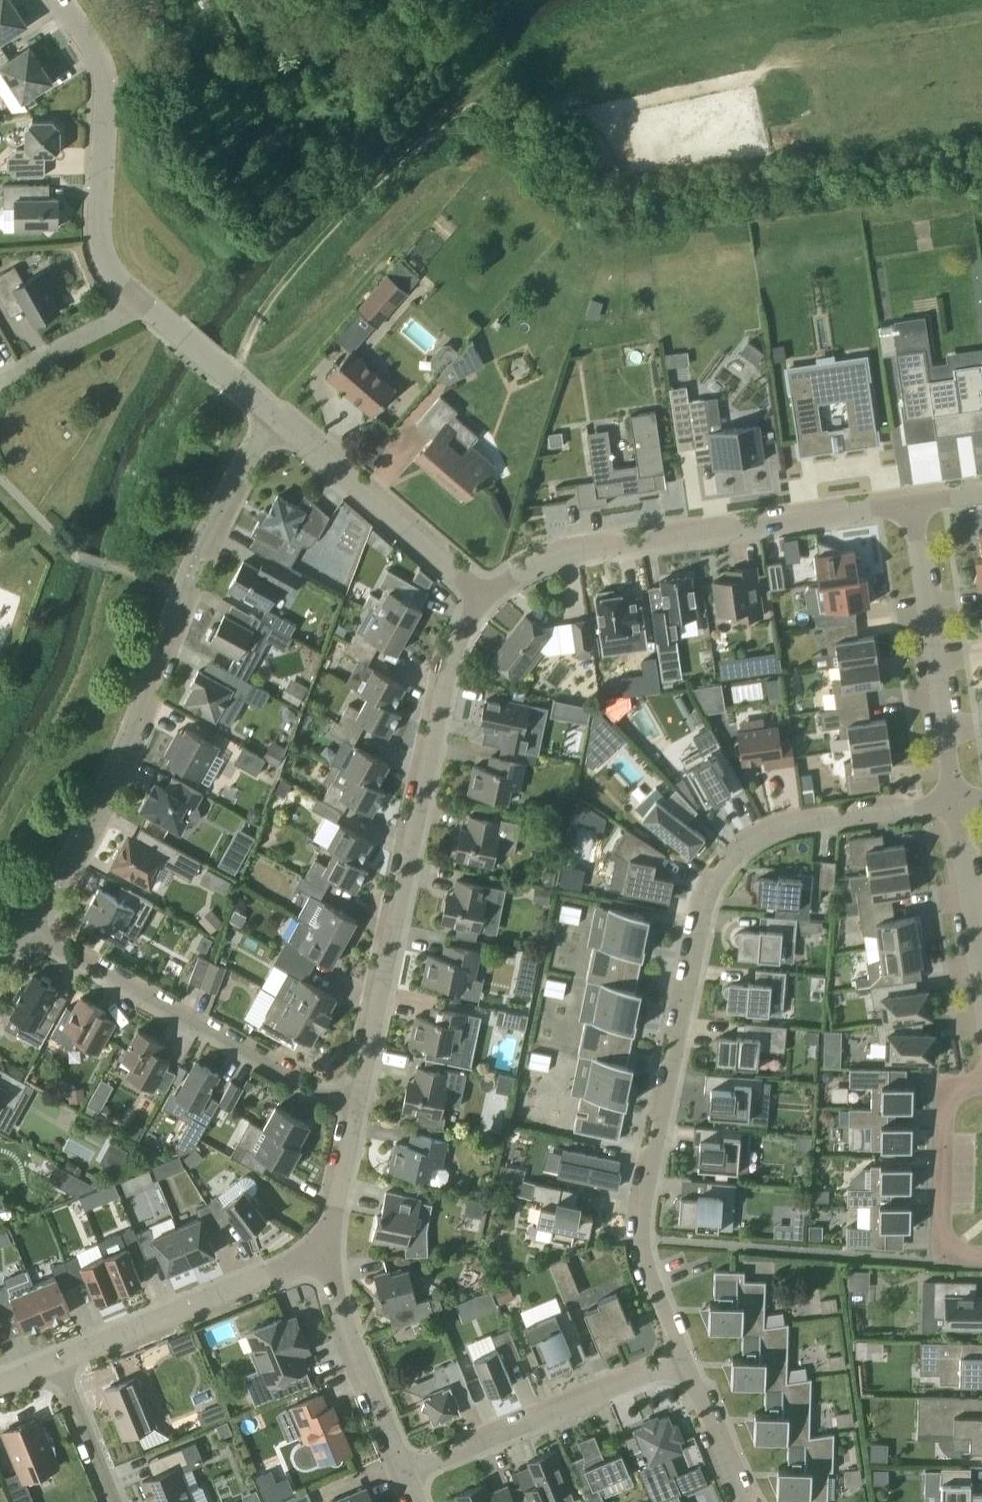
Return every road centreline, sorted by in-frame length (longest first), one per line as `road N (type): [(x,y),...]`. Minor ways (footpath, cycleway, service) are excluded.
road 1 (residential): [(683,1362),(641,1239),(702,900),(728,855),(766,829),(953,801)]
road 2 (residential): [(30,933),(85,852),(187,592),(278,418)]
road 3 (residential): [(361,1112),(448,673),(485,599)]
road 4 (residential): [(485,599),(553,554),(915,503)]
road 5 (residential): [(361,1112),(30,933)]
road 6 (residential): [(144,305),(109,271),(96,235),(104,76),(62,0)]
road 7 (residential): [(915,503),(953,801)]
road 8 (residential): [(411,1476),(683,1362)]
road 9 (residential): [(325,1254),(57,1360)]
road 10 (residential): [(485,599),(278,418)]
road 11 (residential): [(411,1476),(345,1329),(325,1254)]
road 12 (residential): [(981,1088),(949,1090),(947,1255),(981,1257)]
road 13 (residential): [(953,801),(981,989)]
road 14 (residential): [(278,418),(144,305)]
road 15 (residential): [(144,305),(0,381)]
road 16 (residential): [(117,1501),(57,1360)]
road 17 (residential): [(746,1501),(683,1362)]
road 18 (residential): [(325,1254),(361,1112)]

